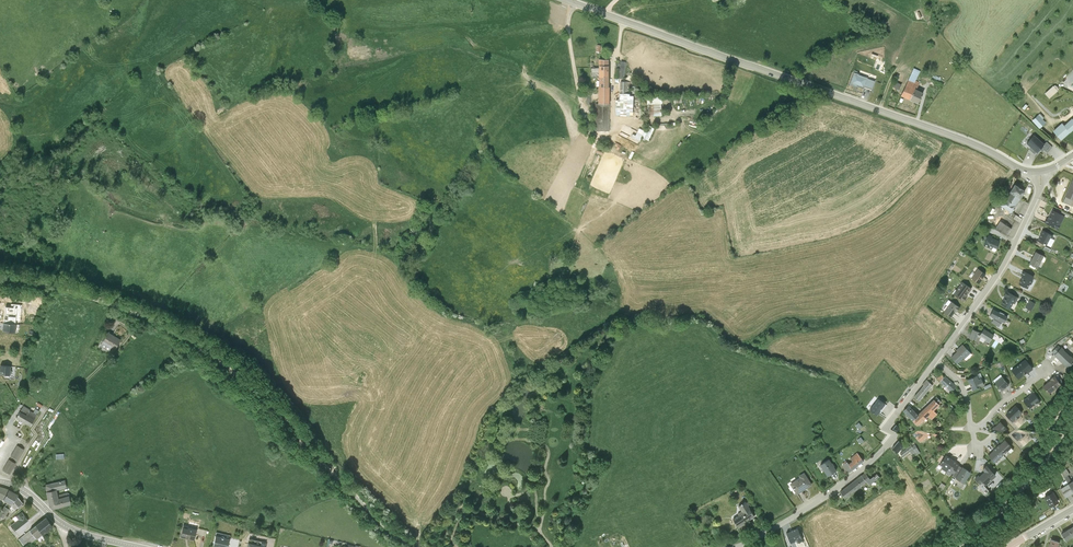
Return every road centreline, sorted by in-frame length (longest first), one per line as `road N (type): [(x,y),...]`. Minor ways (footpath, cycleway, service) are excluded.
road 1 (tertiary): [(550,0),(1045,183)]
road 2 (residential): [(938,375),(848,478),(737,546)]
road 3 (residential): [(1045,183),(1042,207),(1009,272),(938,375)]
road 4 (residential): [(938,375),(962,397),(978,448),(1051,385)]
road 5 (secondary): [(0,481),(64,525),(136,546)]
road 6 (track): [(552,546),(541,525),(548,453),(534,442)]

